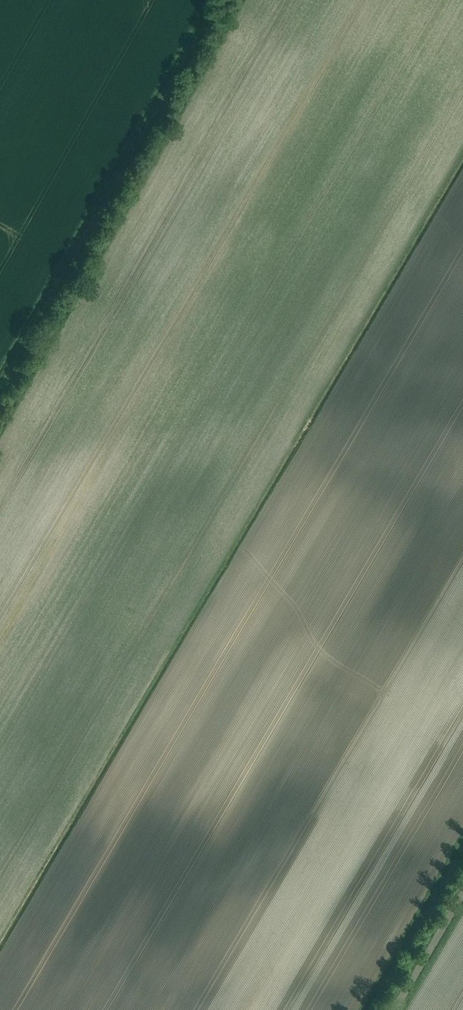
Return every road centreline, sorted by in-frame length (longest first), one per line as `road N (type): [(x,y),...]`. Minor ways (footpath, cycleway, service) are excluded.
road 1 (track): [(0,387),(213,0)]
road 2 (unclassified): [(394,1009),(462,894)]

